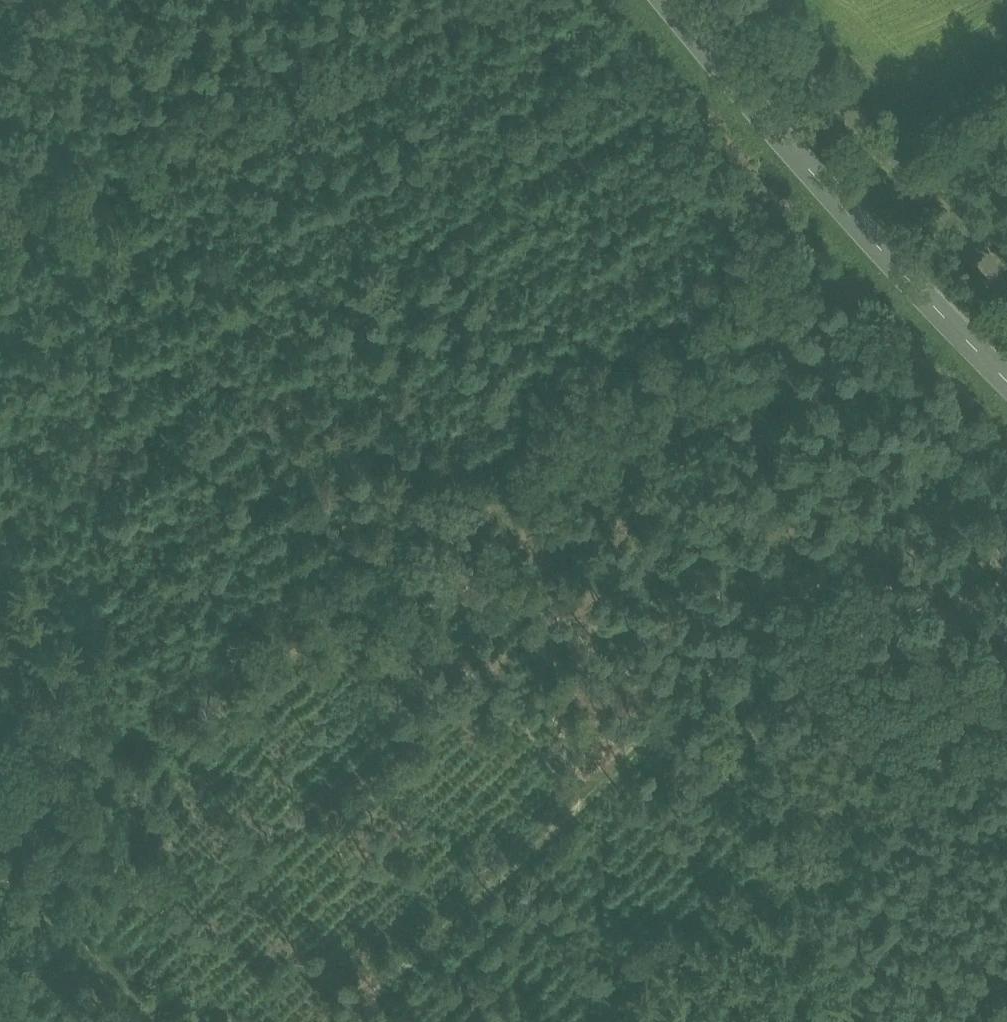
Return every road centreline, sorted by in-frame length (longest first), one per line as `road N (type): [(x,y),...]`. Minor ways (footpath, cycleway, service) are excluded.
road 1 (secondary): [(671,0),(837,199),(1006,379)]

